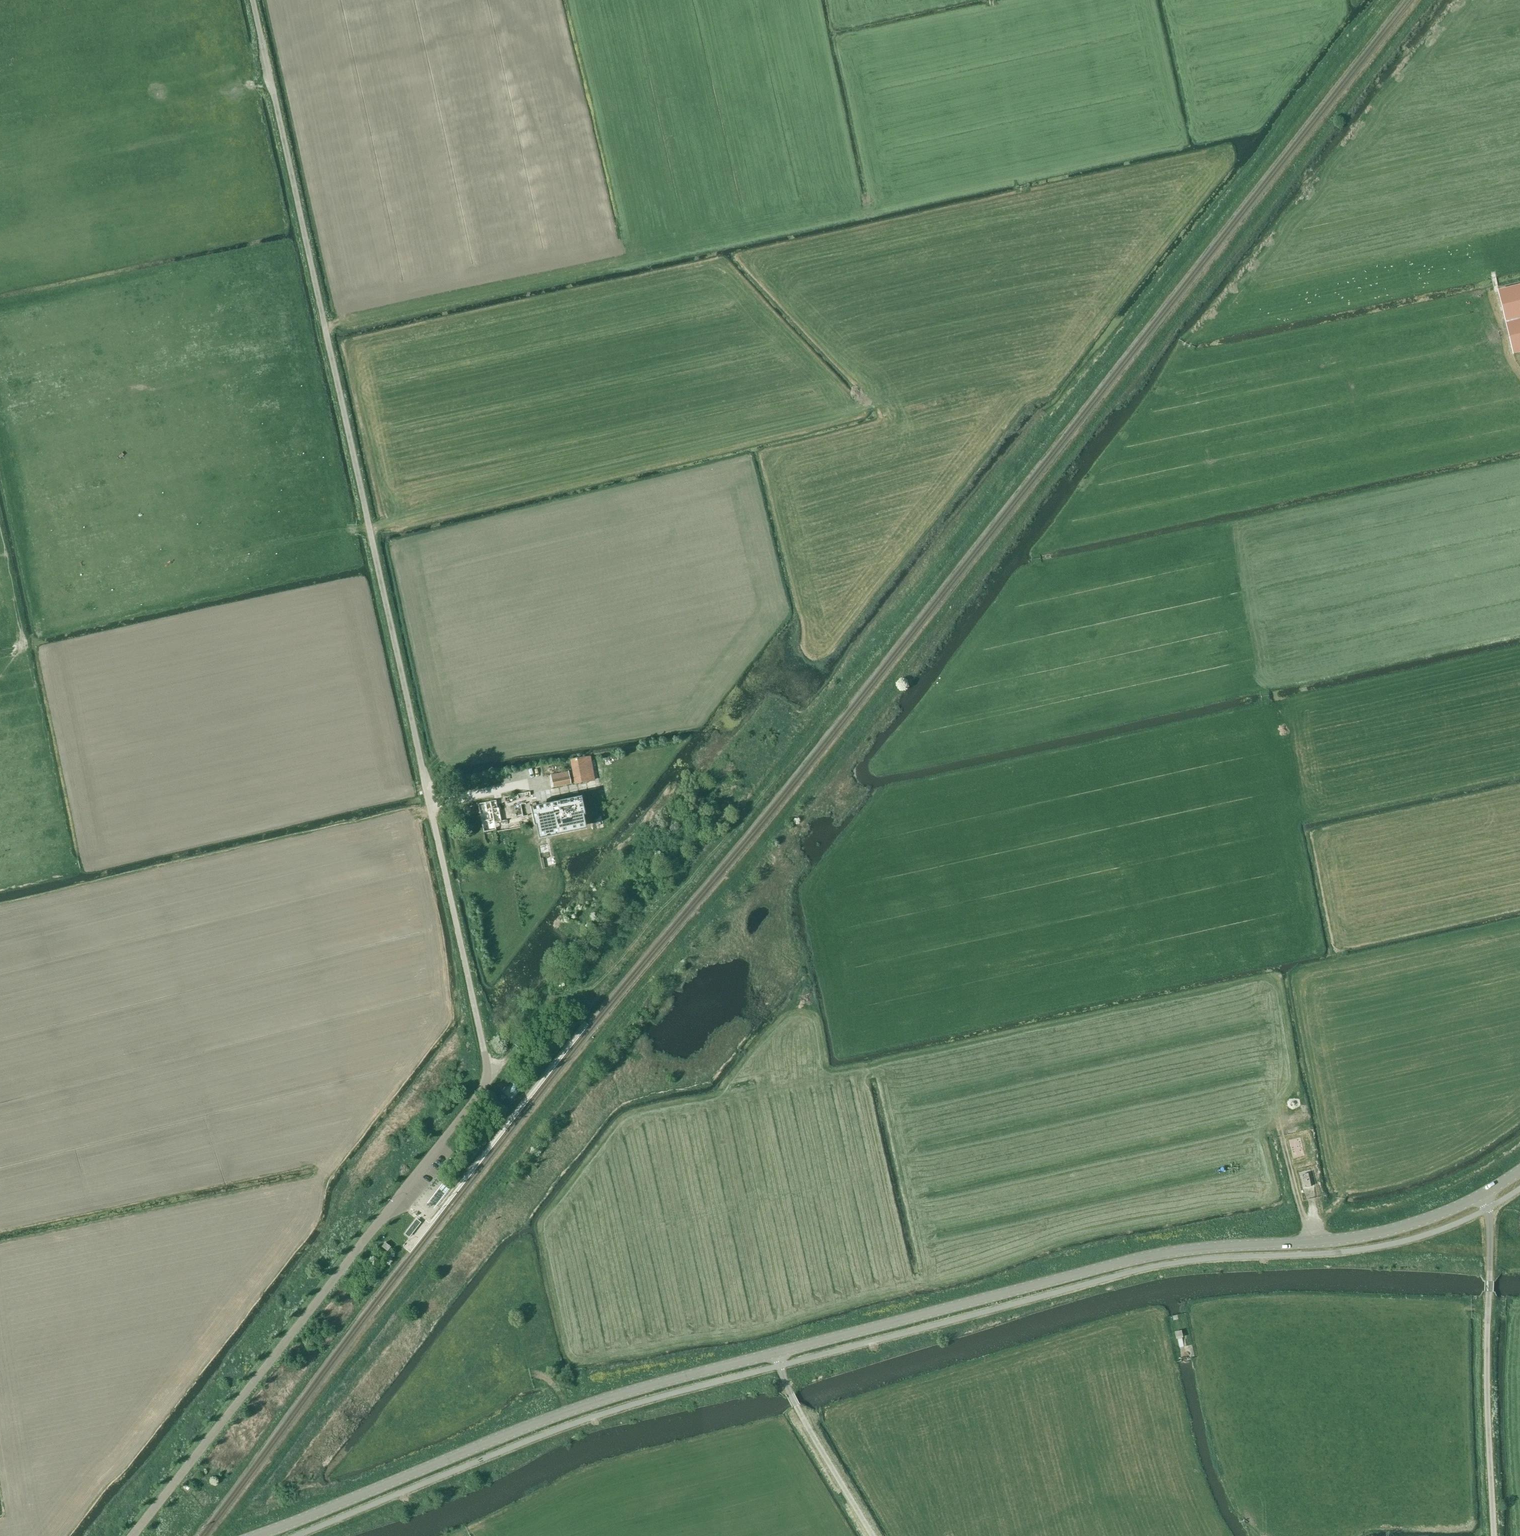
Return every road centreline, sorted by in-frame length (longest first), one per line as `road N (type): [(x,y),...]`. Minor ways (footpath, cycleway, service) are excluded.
road 1 (unclassified): [(132,1535),(478,1095),(486,1073),(252,0)]
road 2 (tertiary): [(253,1535),(646,1386),(1169,1253),(1379,1232),(1447,1211),(1519,1170)]

